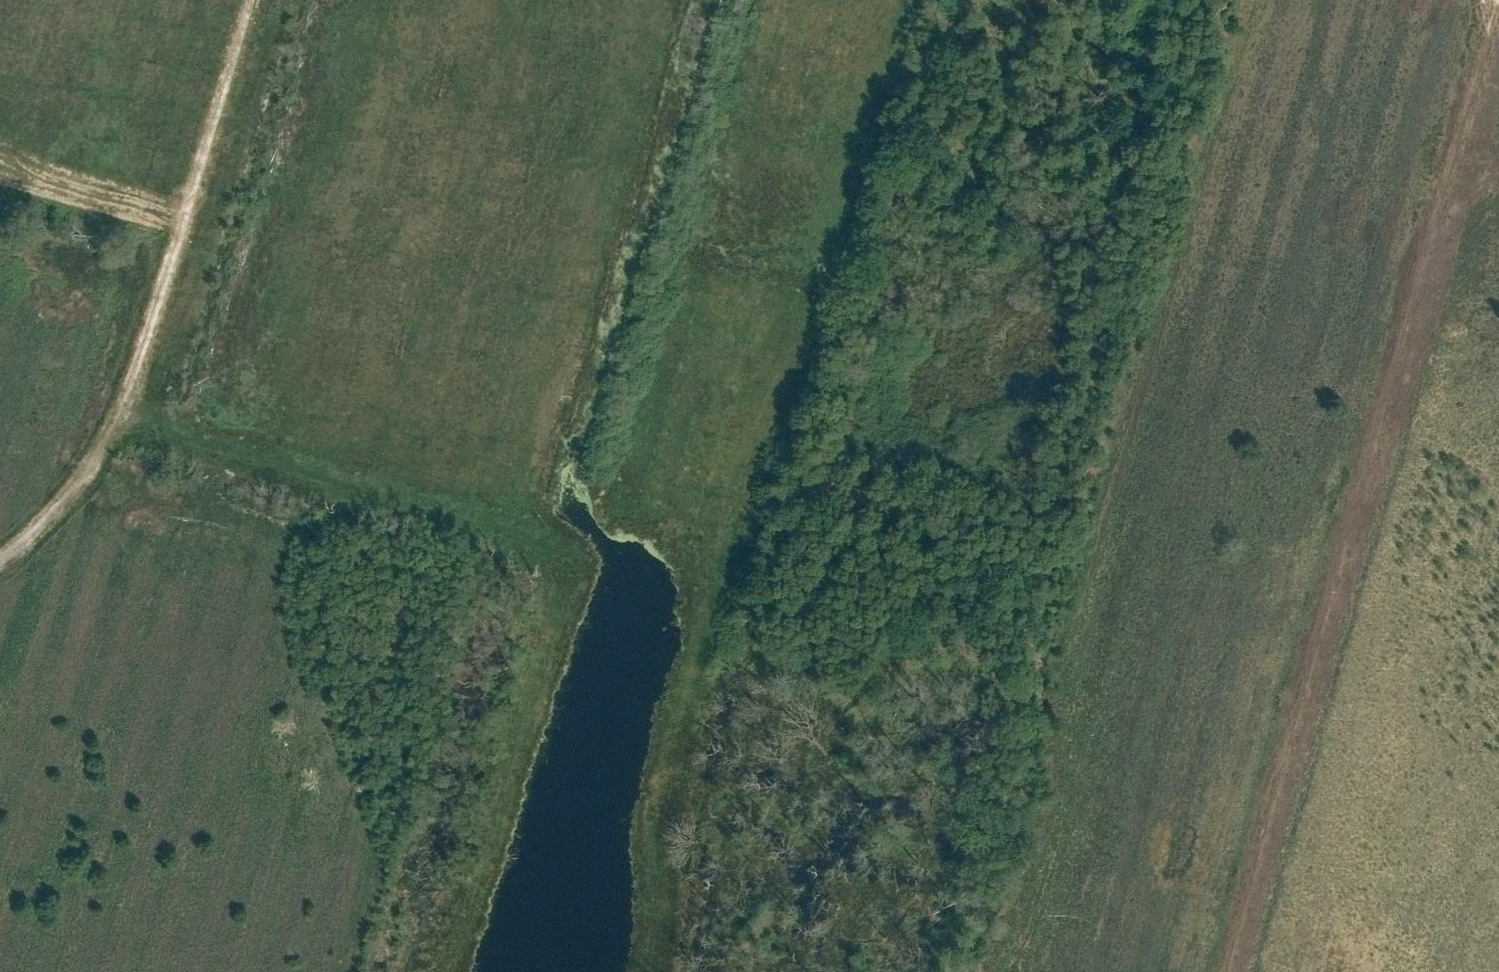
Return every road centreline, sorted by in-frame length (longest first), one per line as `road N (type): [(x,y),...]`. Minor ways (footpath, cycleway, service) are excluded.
road 1 (track): [(251,0),(100,454),(65,498),(0,555)]

